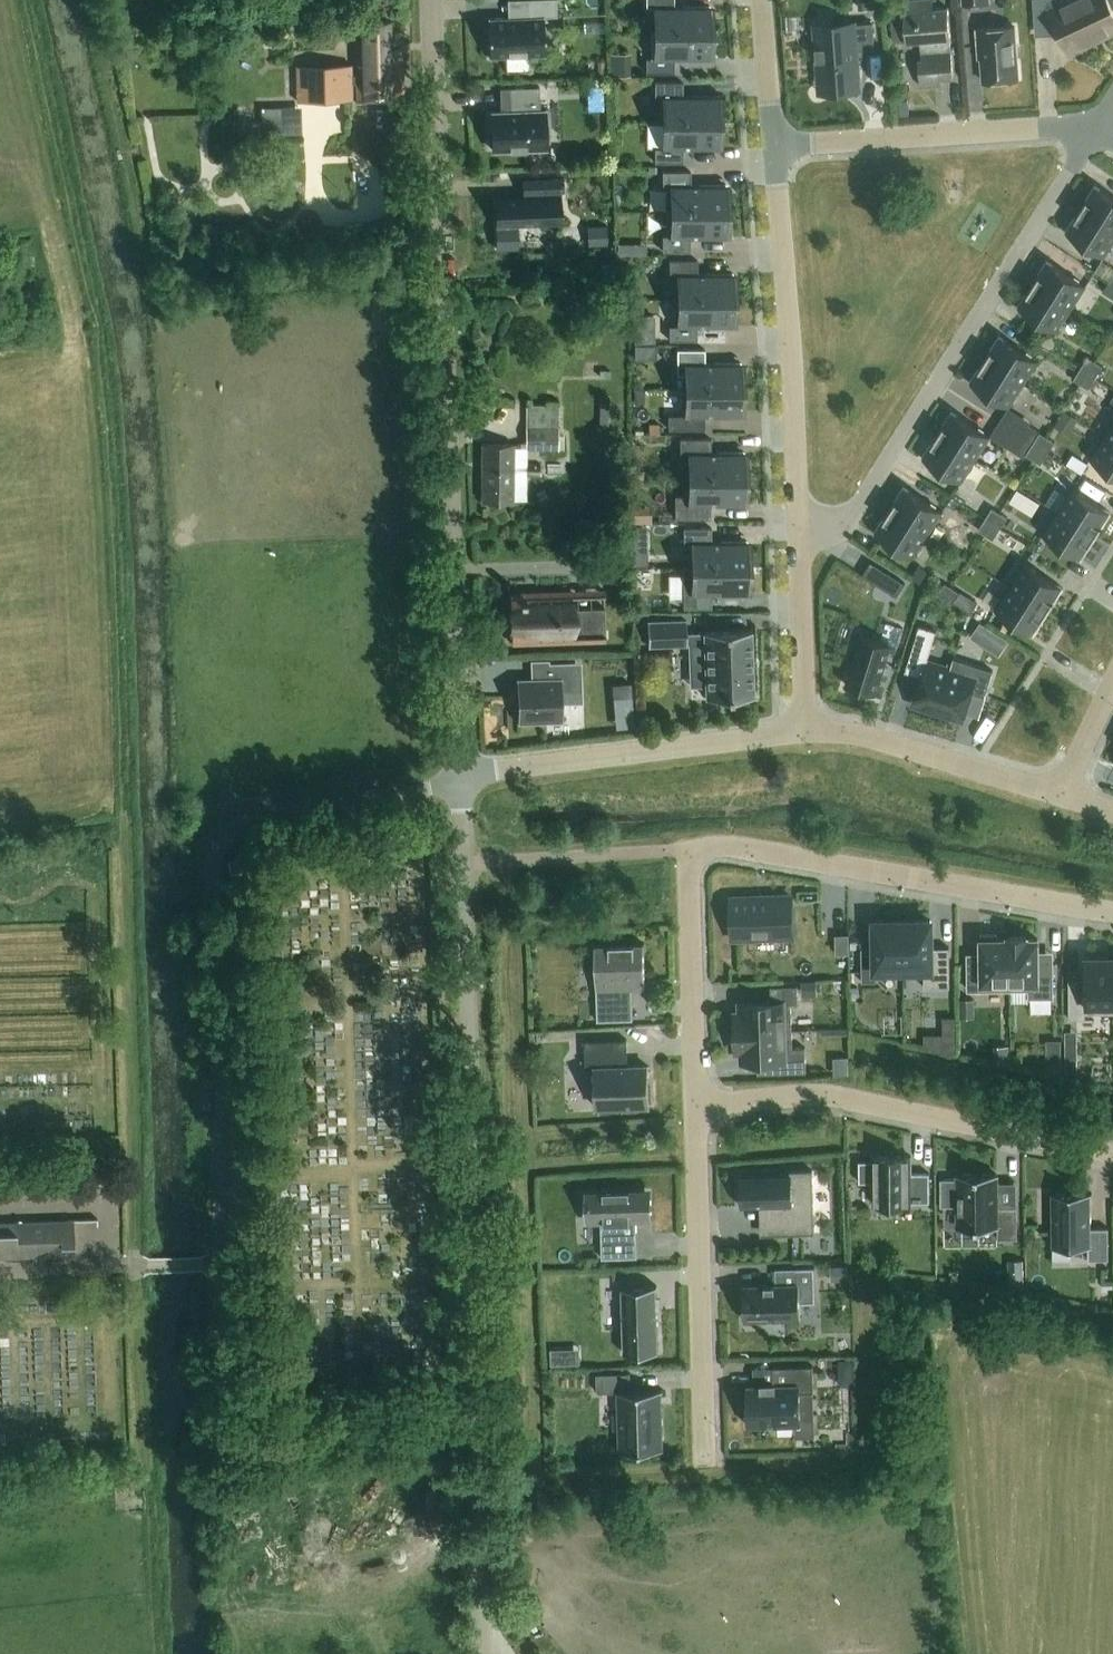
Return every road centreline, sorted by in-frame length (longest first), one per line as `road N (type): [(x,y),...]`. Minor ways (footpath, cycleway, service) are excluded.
road 1 (unclassified): [(458,779),(255,817),(220,846),(212,870),(224,1261),(247,1395),(287,1426),(476,1401)]
road 2 (residential): [(458,779),(430,0)]
road 3 (residential): [(1112,912),(744,846),(689,851),(695,1105)]
road 4 (residential): [(476,1401),(458,779)]
road 5 (residential): [(1099,127),(845,527),(803,535)]
road 6 (residential): [(1112,1153),(842,1098),(695,1105)]
road 7 (residential): [(775,148),(803,535)]
road 8 (residential): [(695,1105),(705,1467)]
road 9 (residential): [(458,779),(811,728)]
road 10 (residential): [(775,148),(1099,127)]
road 11 (residential): [(811,728),(864,735),(1059,792)]
road 12 (residential): [(481,1653),(476,1401)]
road 13 (residential): [(803,535),(811,728)]
road 14 (residential): [(762,0),(775,148)]
road 15 (residential): [(1059,792),(1112,679)]

